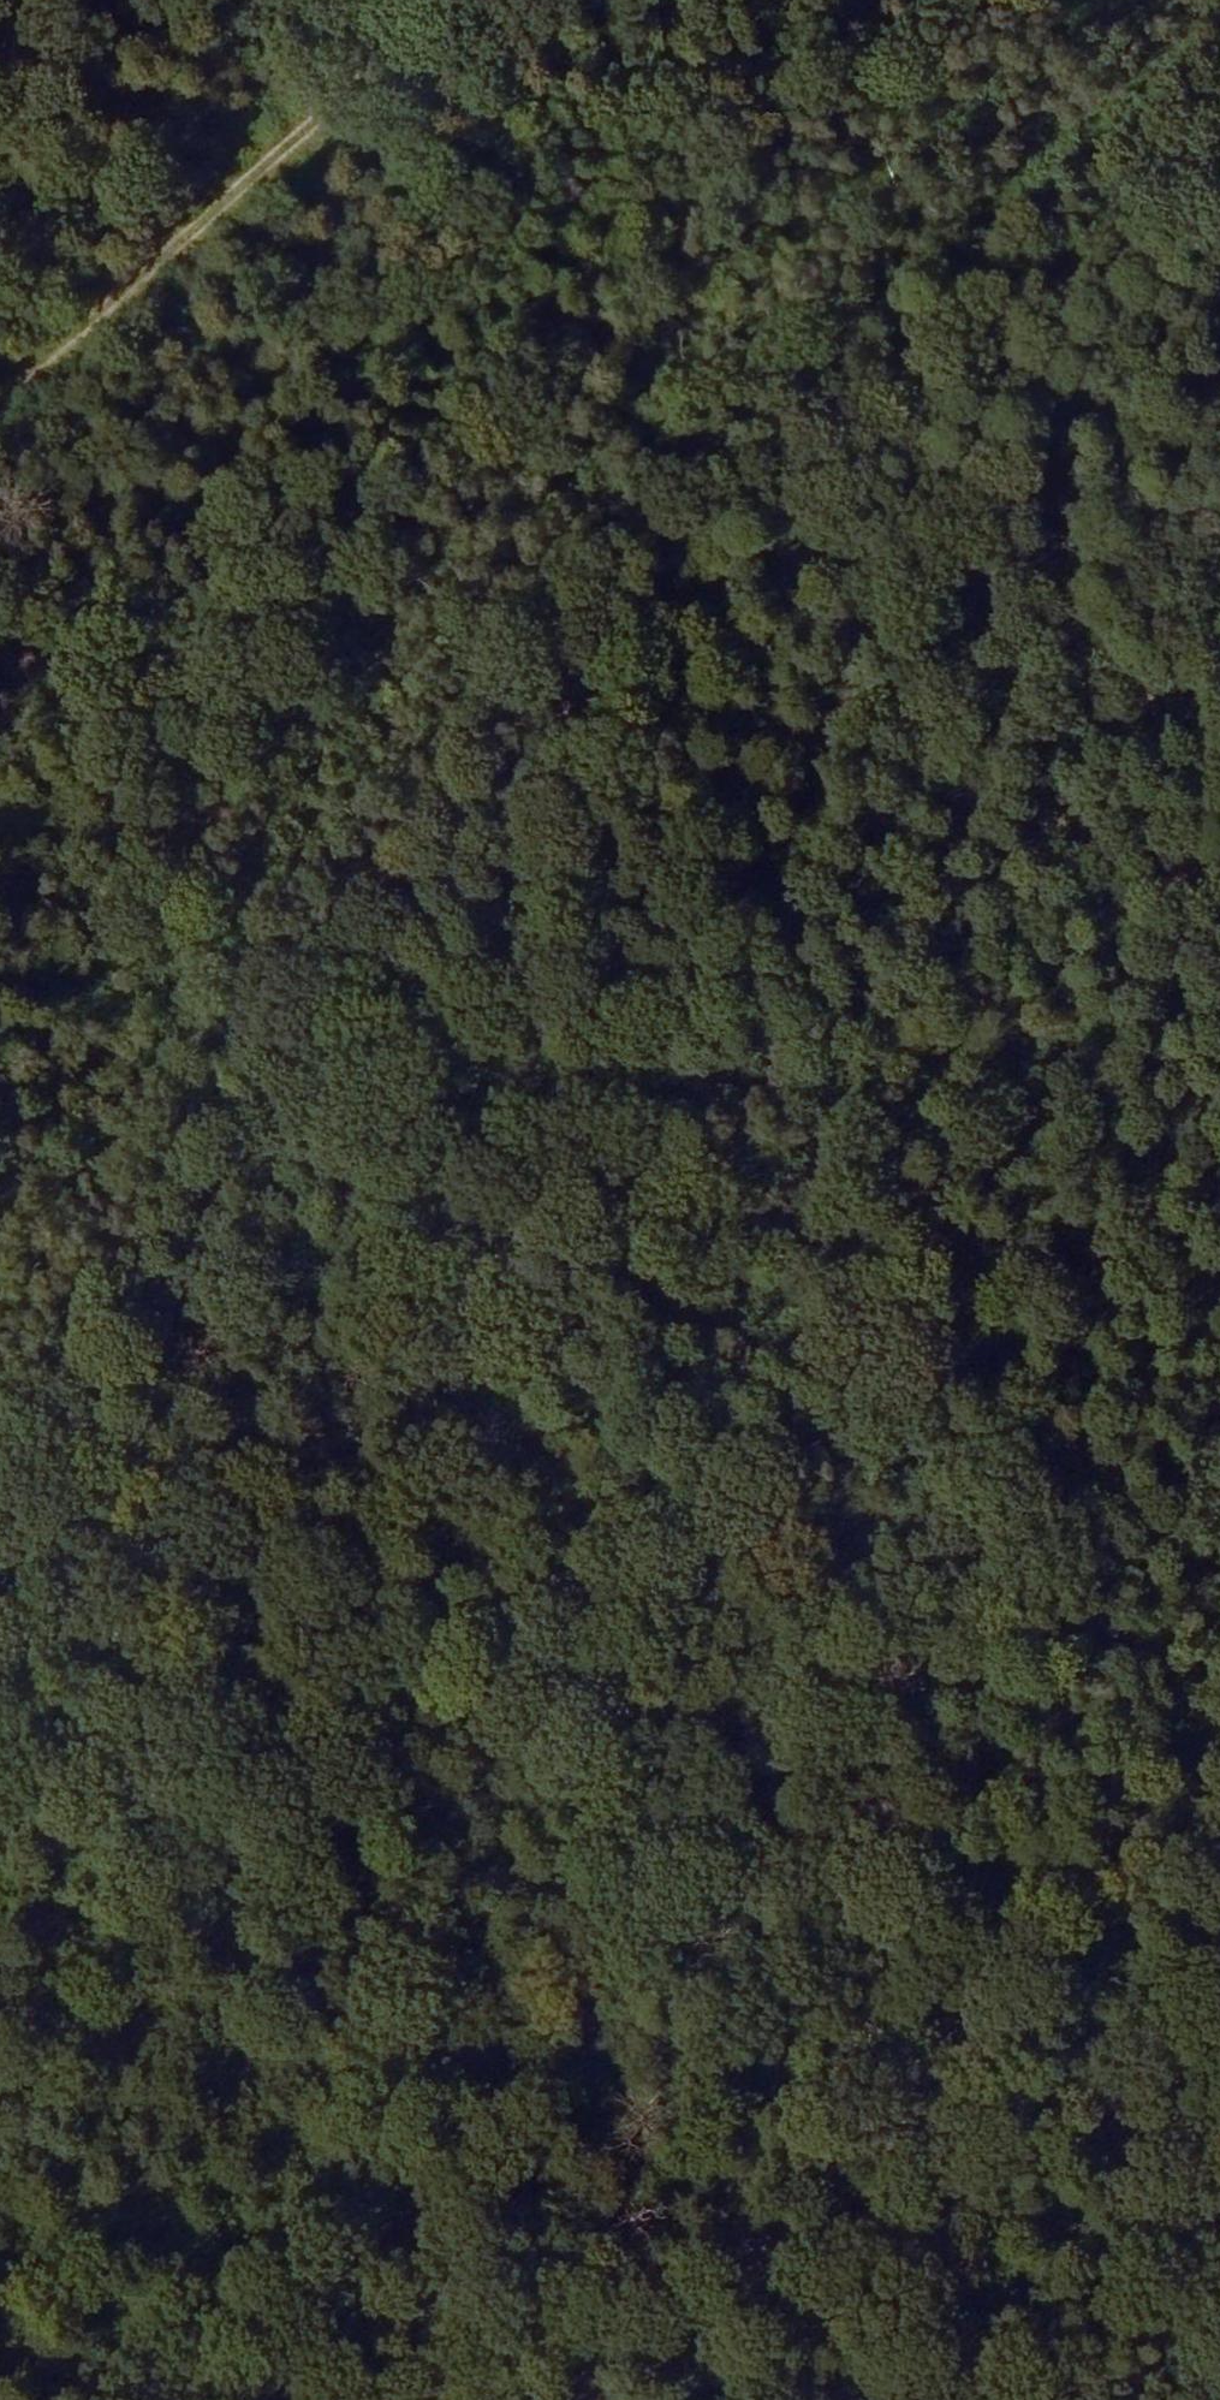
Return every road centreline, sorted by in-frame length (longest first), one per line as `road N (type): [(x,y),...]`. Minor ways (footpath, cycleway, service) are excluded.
road 1 (track): [(0,1729),(1219,1270)]
road 2 (track): [(0,404),(455,0)]

